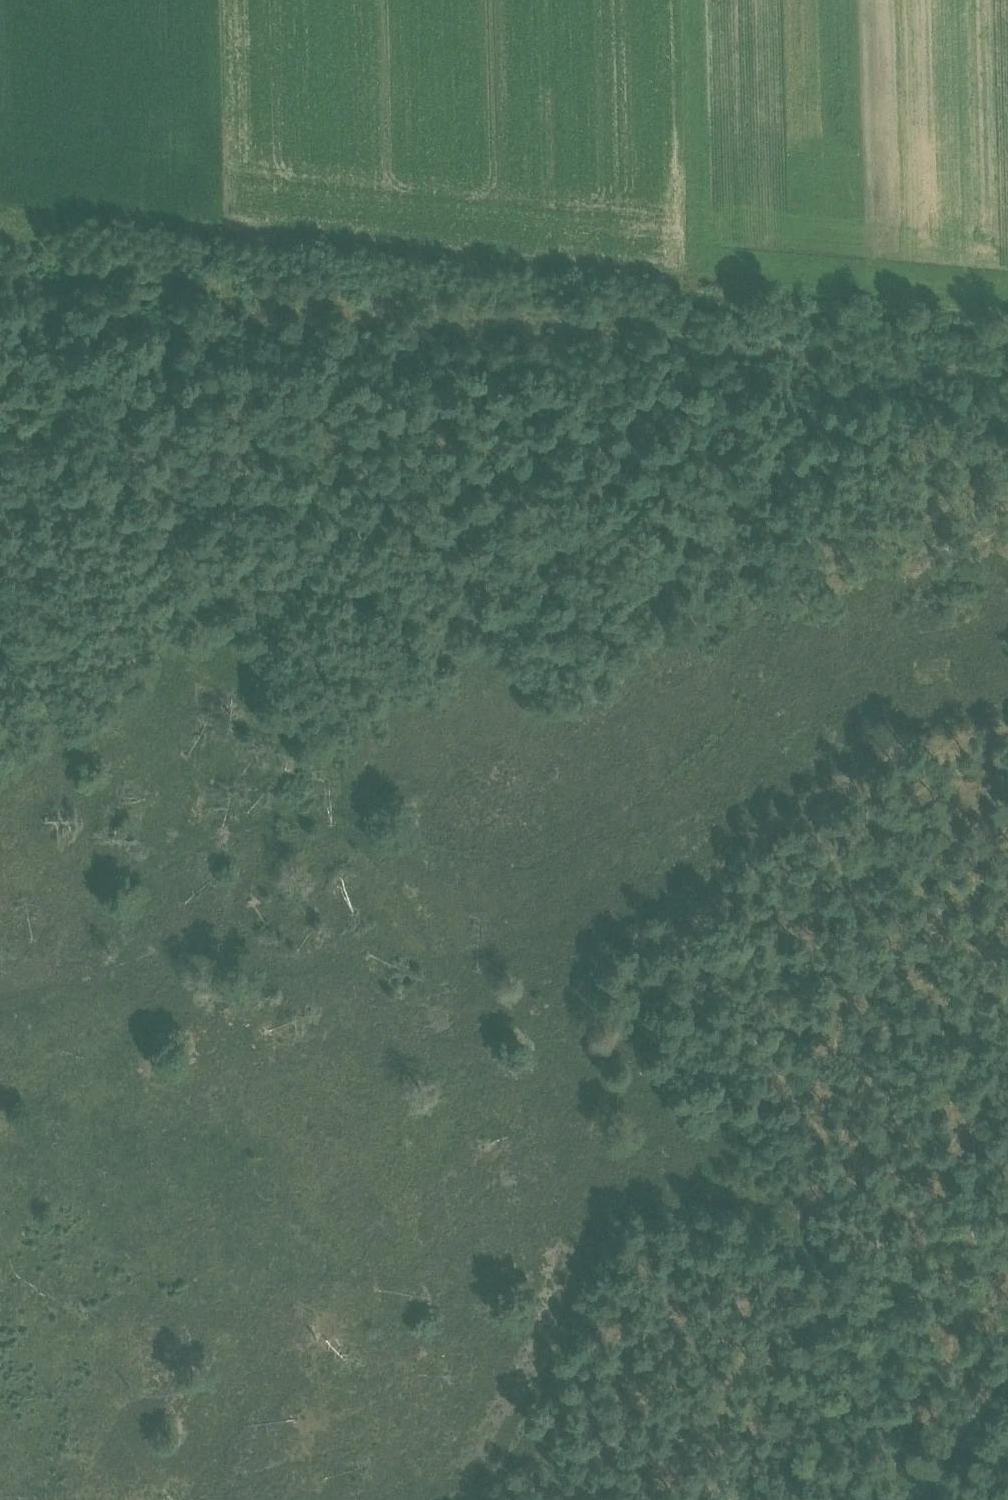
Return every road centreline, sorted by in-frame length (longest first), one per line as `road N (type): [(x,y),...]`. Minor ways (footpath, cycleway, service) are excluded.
road 1 (track): [(918,1499),(1007,1370)]

